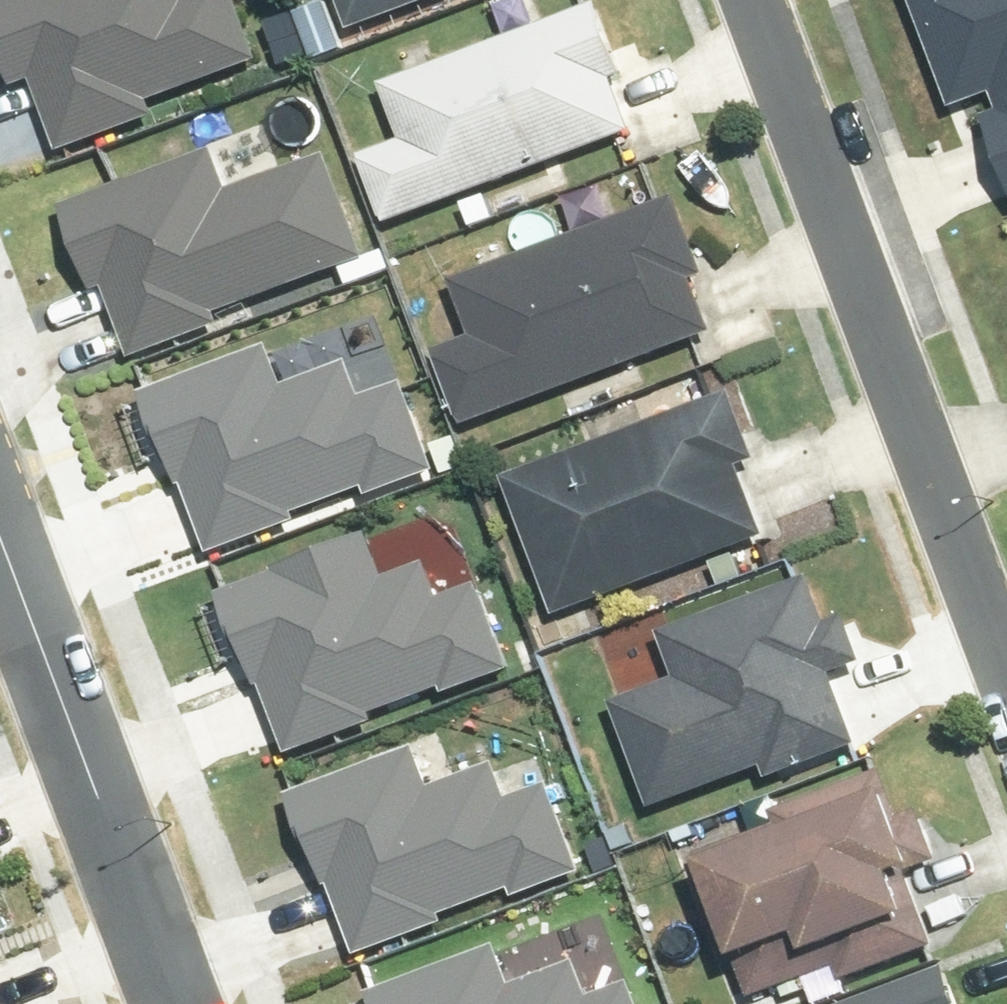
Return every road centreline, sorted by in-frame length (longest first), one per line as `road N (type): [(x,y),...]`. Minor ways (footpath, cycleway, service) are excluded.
road 1 (residential): [(760,0),(1006,662)]
road 2 (residential): [(166,1003),(0,580)]

